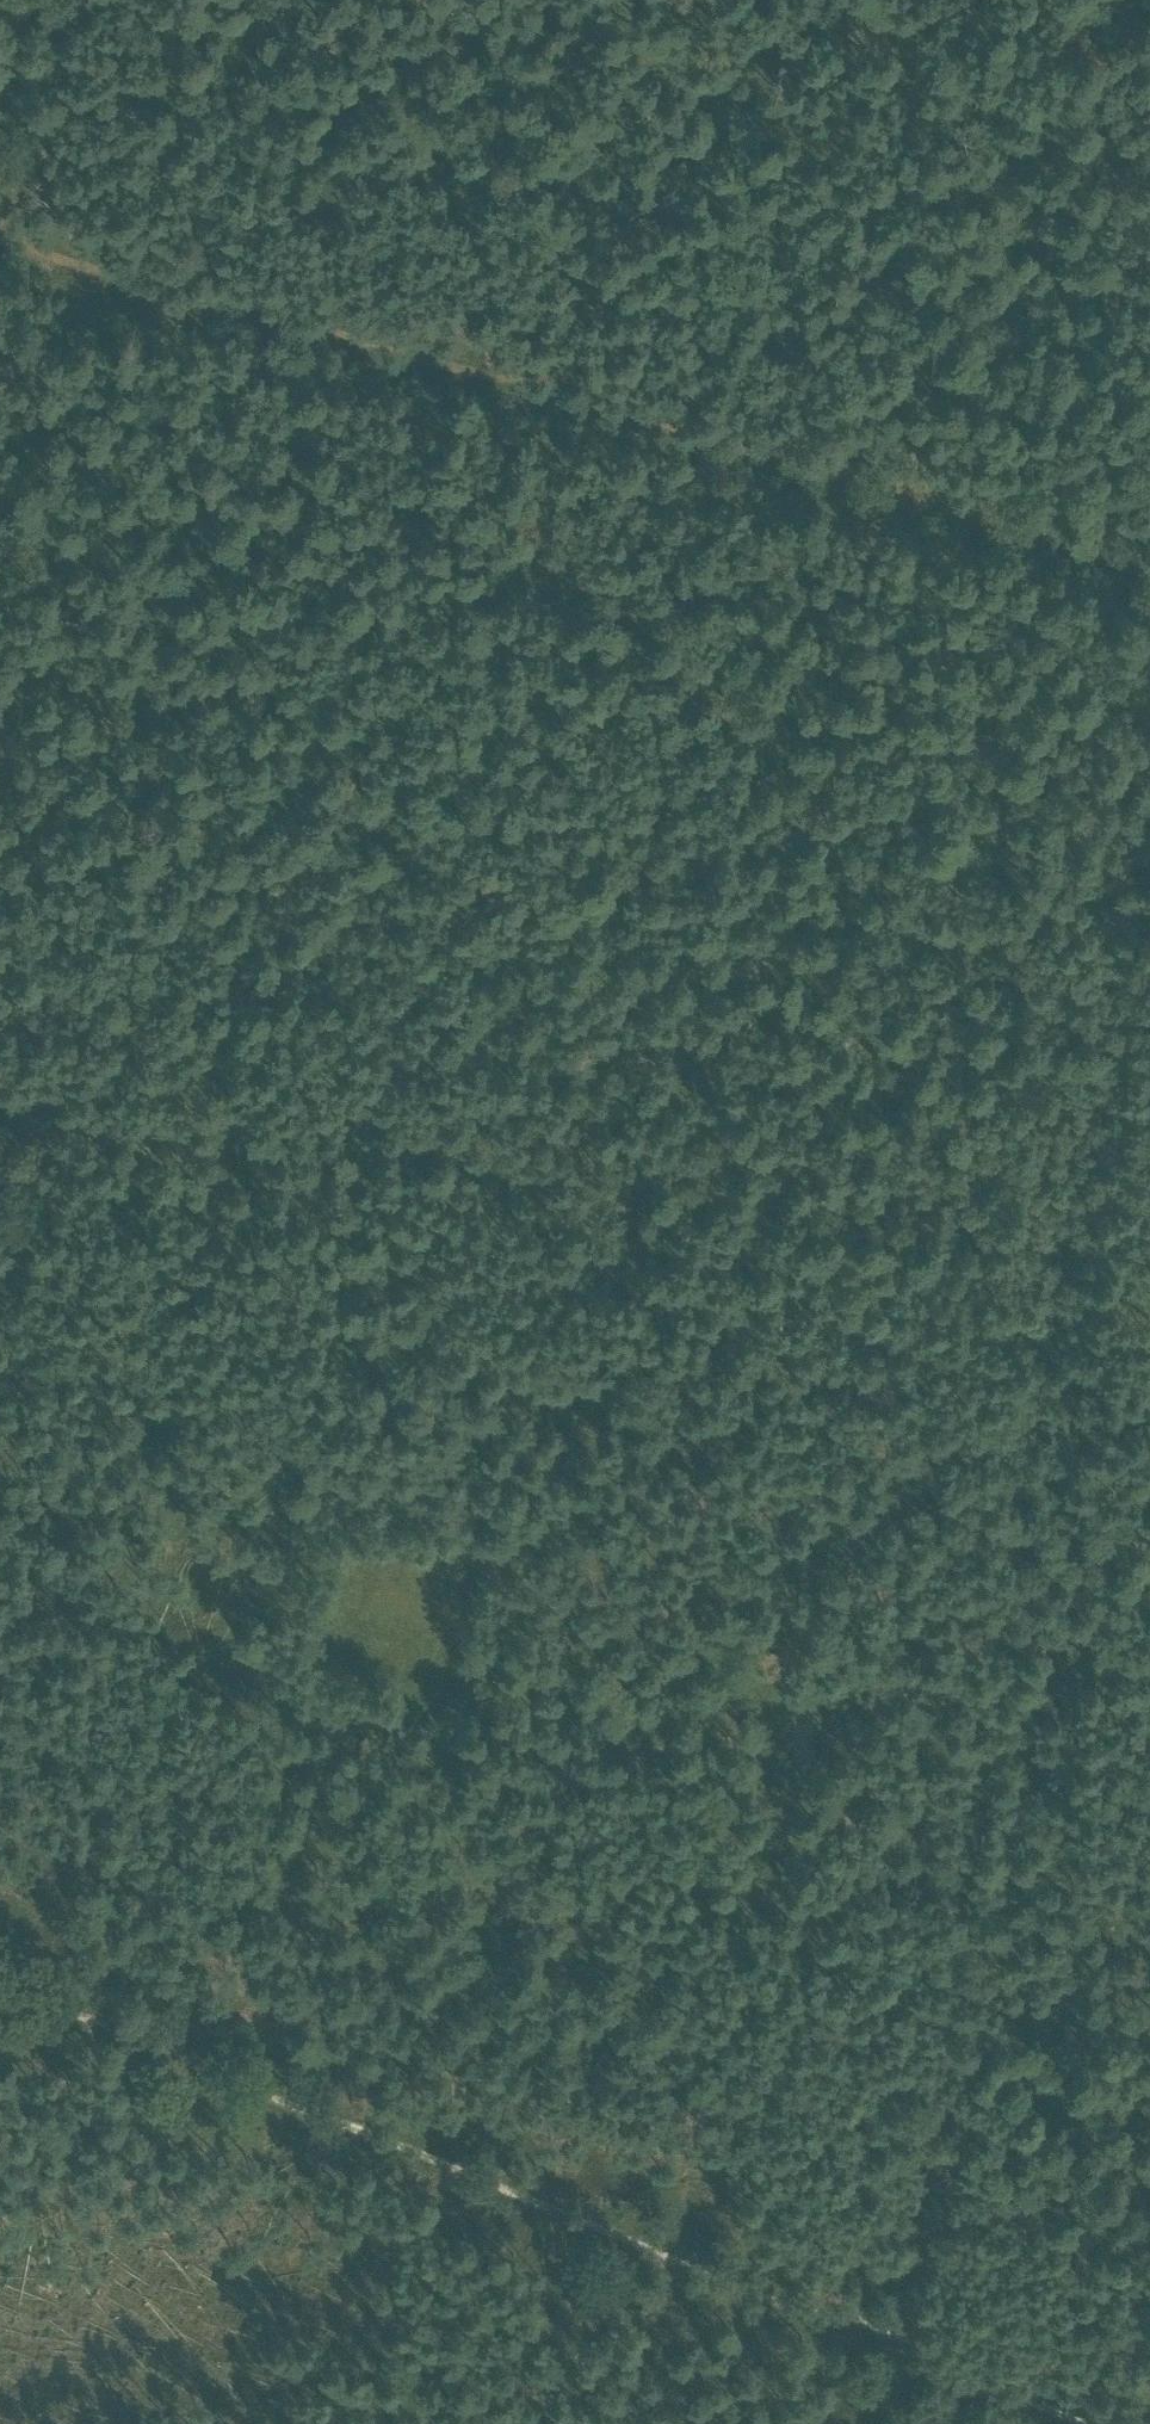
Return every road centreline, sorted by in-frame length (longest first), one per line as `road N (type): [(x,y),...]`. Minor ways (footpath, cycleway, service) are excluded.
road 1 (track): [(1072,2423),(0,1990)]
road 2 (track): [(900,2356),(957,1966),(940,1866),(860,1802),(484,1645)]
road 3 (track): [(26,0),(0,162)]

